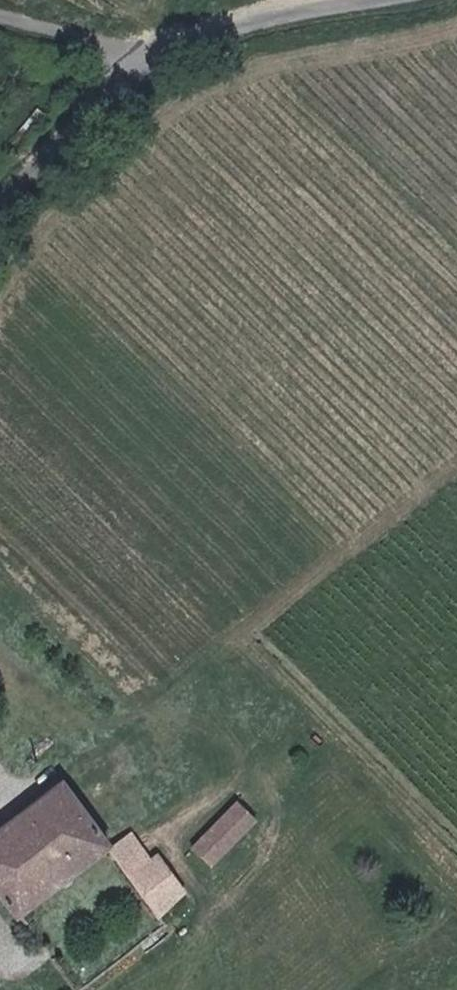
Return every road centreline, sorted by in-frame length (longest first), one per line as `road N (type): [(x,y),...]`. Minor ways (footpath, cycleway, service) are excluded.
road 1 (unclassified): [(387,0),(192,45),(148,65)]
road 2 (unclassified): [(148,65),(0,218)]
road 3 (unclassified): [(148,65),(108,43),(0,16)]

